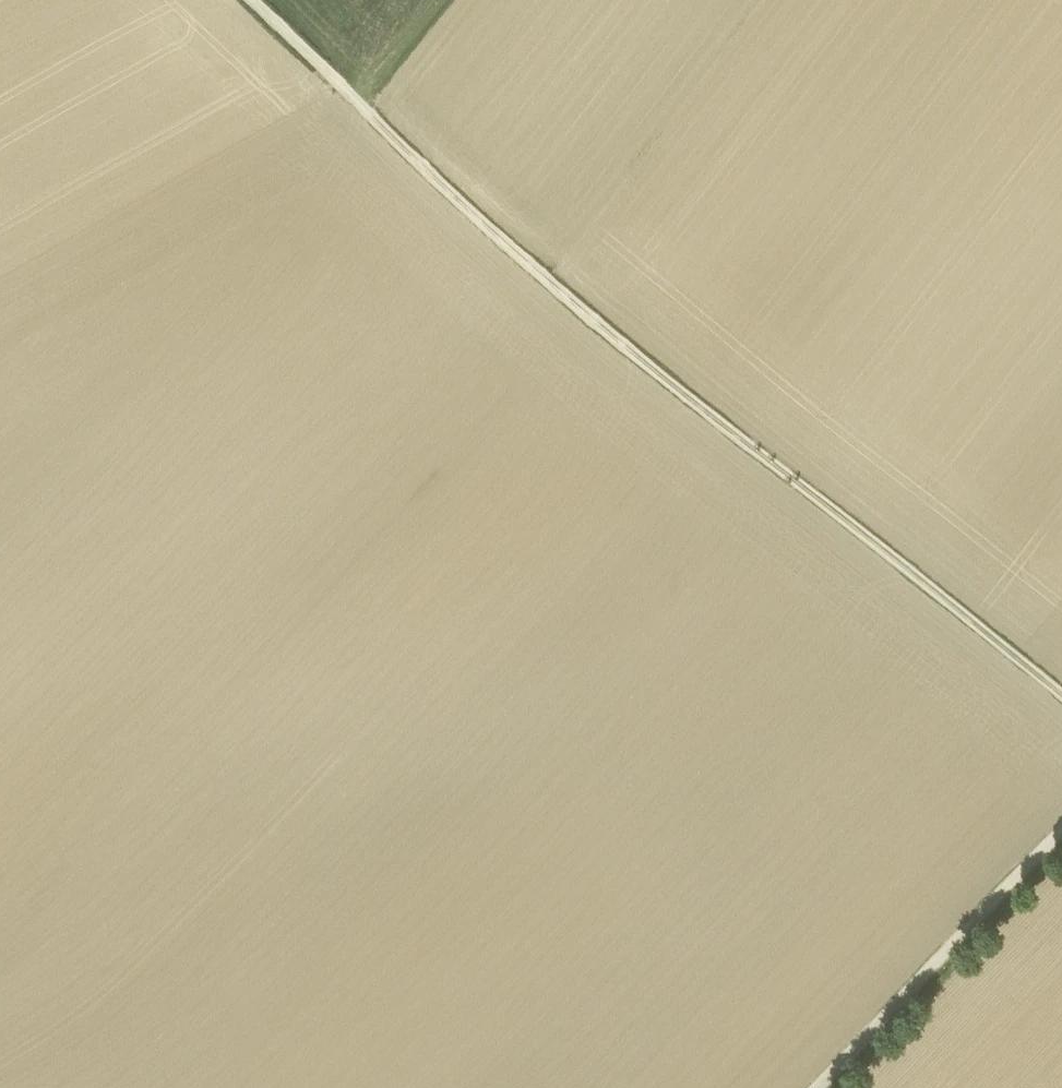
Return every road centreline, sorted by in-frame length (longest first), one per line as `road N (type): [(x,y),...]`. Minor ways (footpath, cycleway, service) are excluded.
road 1 (track): [(250,0),(413,160),(661,376),(1061,695)]
road 2 (unclassified): [(816,1087),(1061,828)]

